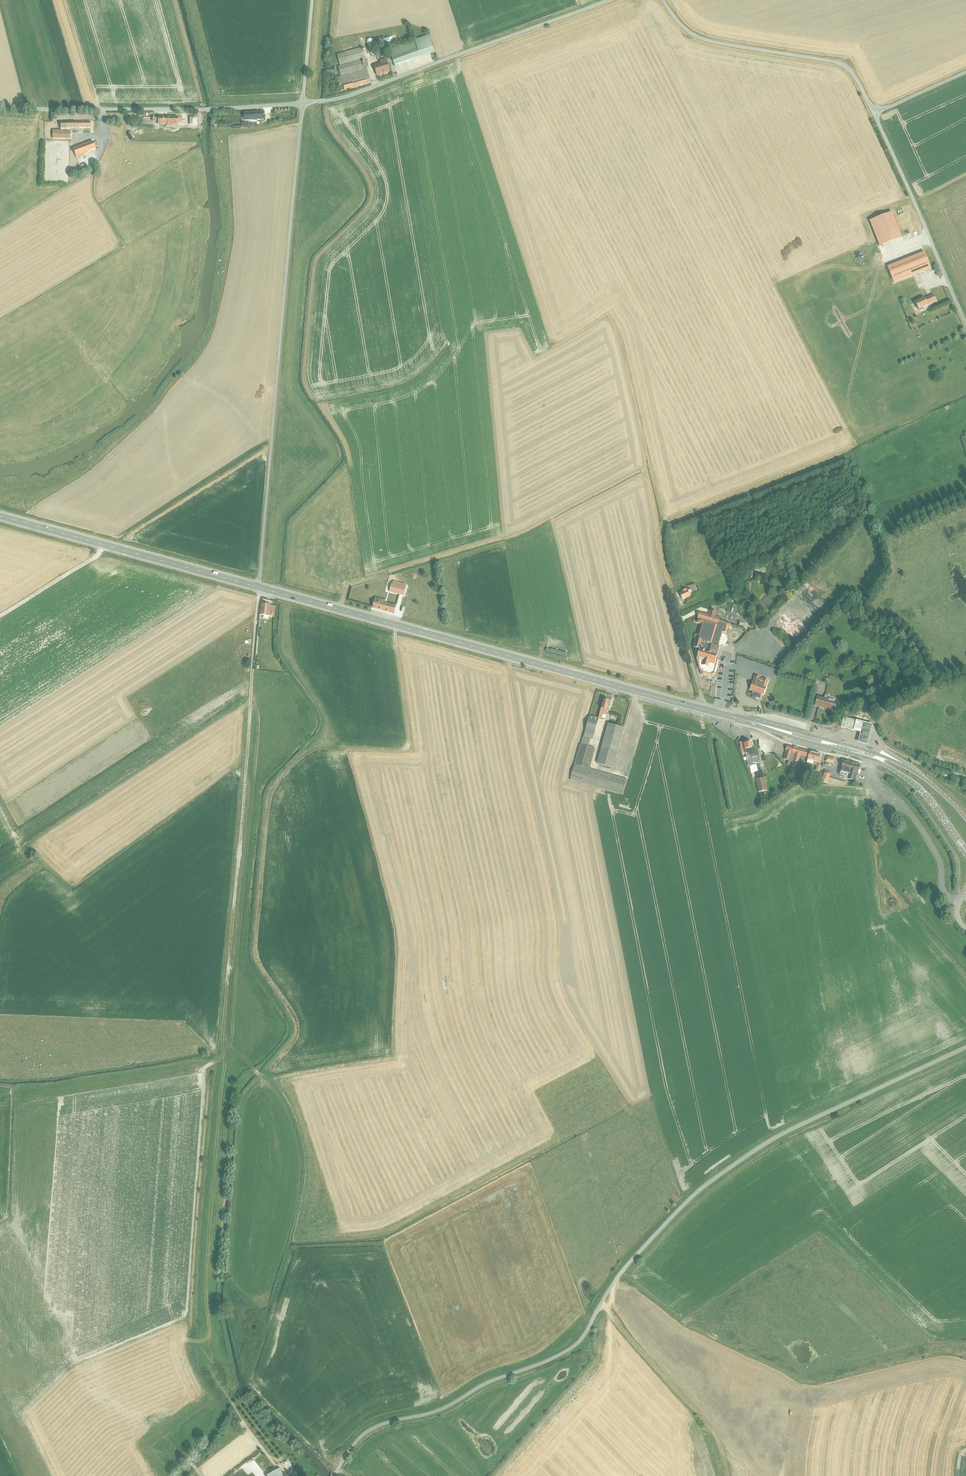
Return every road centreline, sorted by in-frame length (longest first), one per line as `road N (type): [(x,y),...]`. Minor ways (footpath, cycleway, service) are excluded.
road 1 (unclassified): [(965,1047),(737,1162),(635,1255),(577,1344),(441,1409),(376,1427),(333,1475)]
road 2 (primary): [(260,587),(758,724)]
road 3 (track): [(178,1076),(216,1060),(260,587)]
road 4 (unclassified): [(303,103),(260,587)]
road 5 (unclassified): [(303,103),(346,97),(609,0)]
road 6 (unclassified): [(0,110),(303,103)]
road 7 (primary): [(0,516),(260,587)]
road 8 (unclassified): [(874,114),(843,65),(697,37),(662,0)]
road 9 (unclassified): [(965,323),(874,114)]
road 10 (track): [(726,1475),(704,1419),(601,1304)]
road 11 (track): [(700,708),(671,590)]

